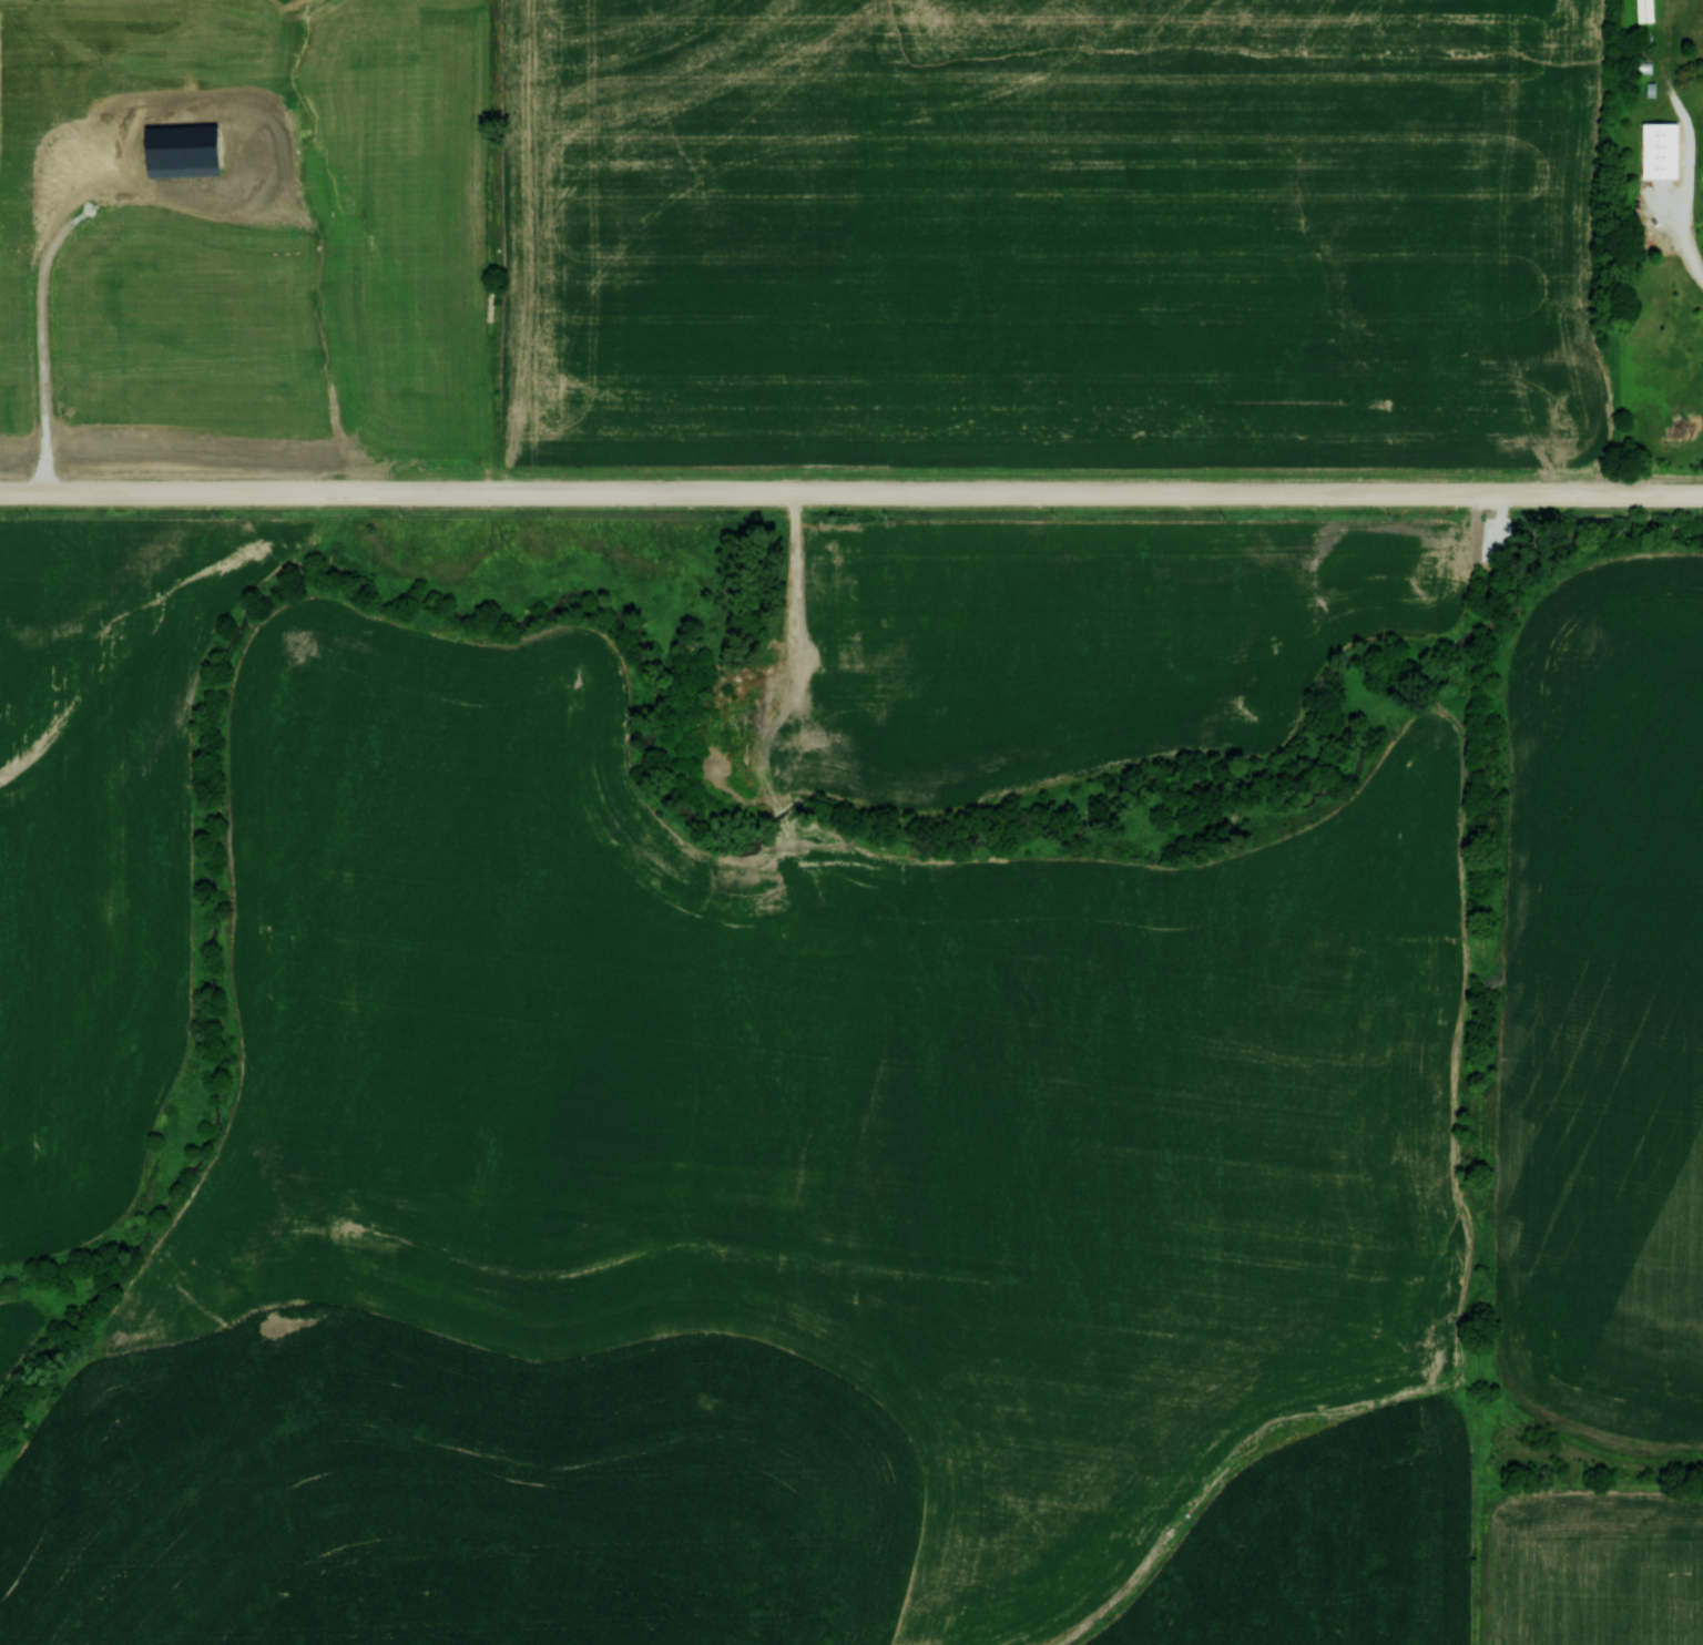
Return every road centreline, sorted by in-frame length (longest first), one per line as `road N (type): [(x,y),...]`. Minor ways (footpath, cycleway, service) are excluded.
road 1 (residential): [(1702,494),(0,491)]

